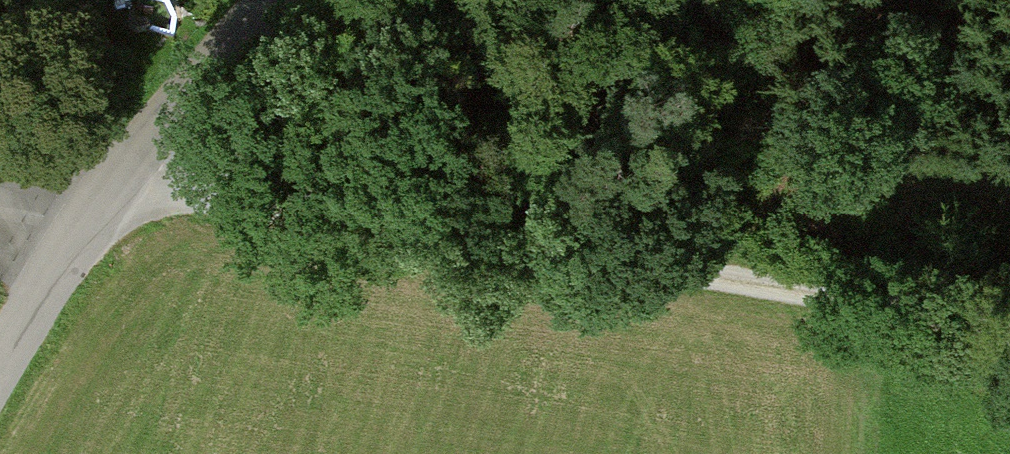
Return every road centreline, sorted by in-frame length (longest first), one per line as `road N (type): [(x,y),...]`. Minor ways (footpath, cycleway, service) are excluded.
road 1 (track): [(113,183),(1009,323)]
road 2 (unclassified): [(0,361),(113,183),(275,0)]
road 3 (track): [(857,453),(864,300)]

